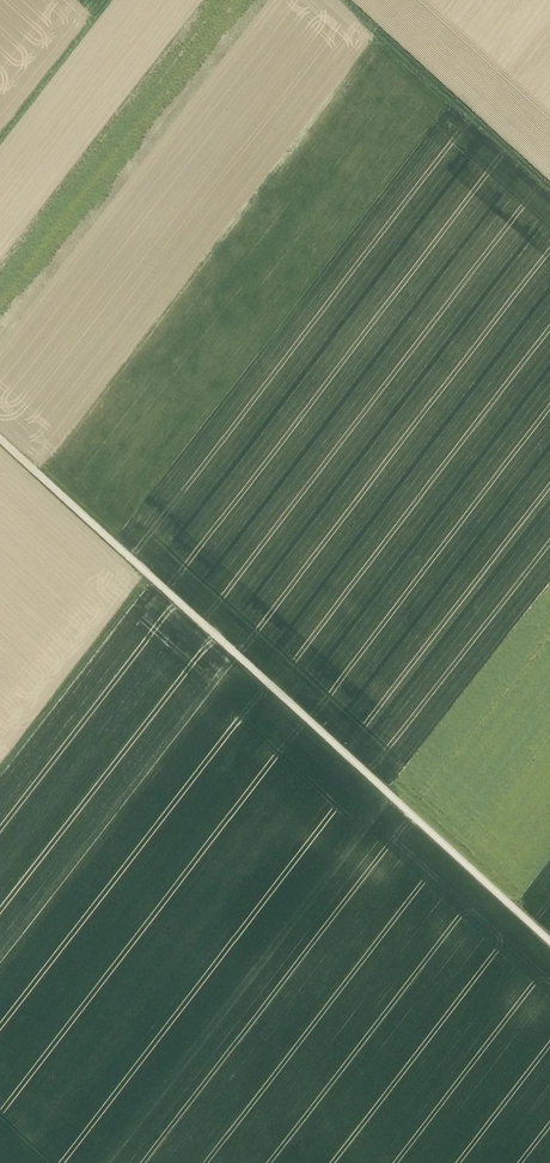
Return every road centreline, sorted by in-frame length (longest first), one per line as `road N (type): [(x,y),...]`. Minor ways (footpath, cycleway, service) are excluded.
road 1 (track): [(0,440),(549,942)]
road 2 (track): [(341,0),(549,192)]

